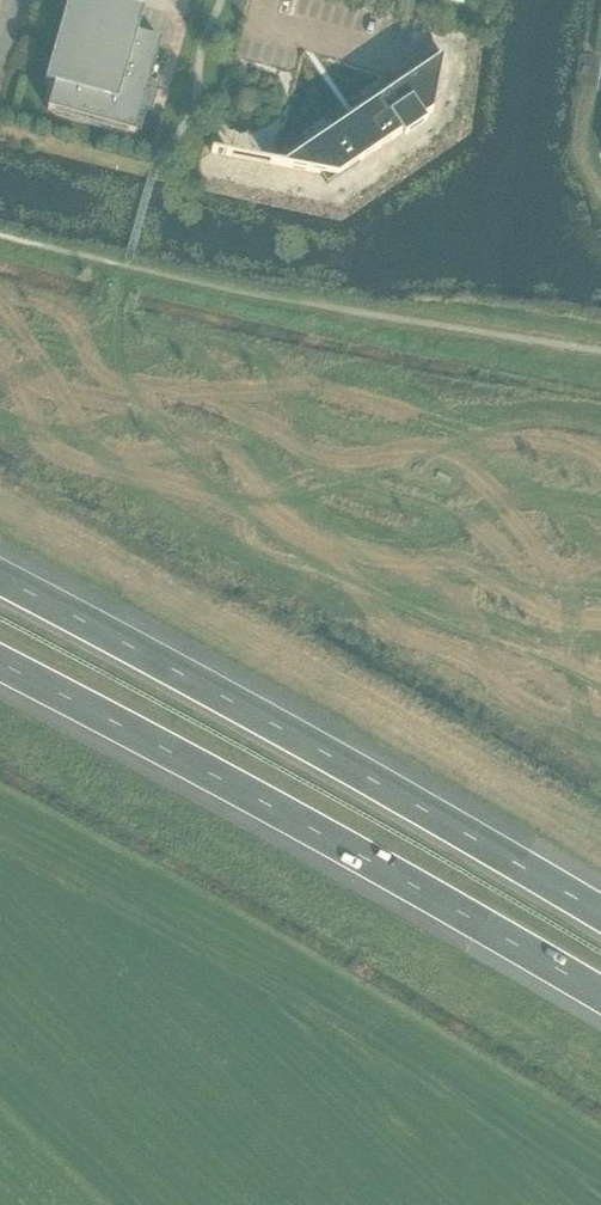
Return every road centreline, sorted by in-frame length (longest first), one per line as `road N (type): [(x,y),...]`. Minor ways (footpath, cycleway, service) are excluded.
road 1 (motorway): [(600,915),(0,575)]
road 2 (motorway): [(0,661),(600,997)]

